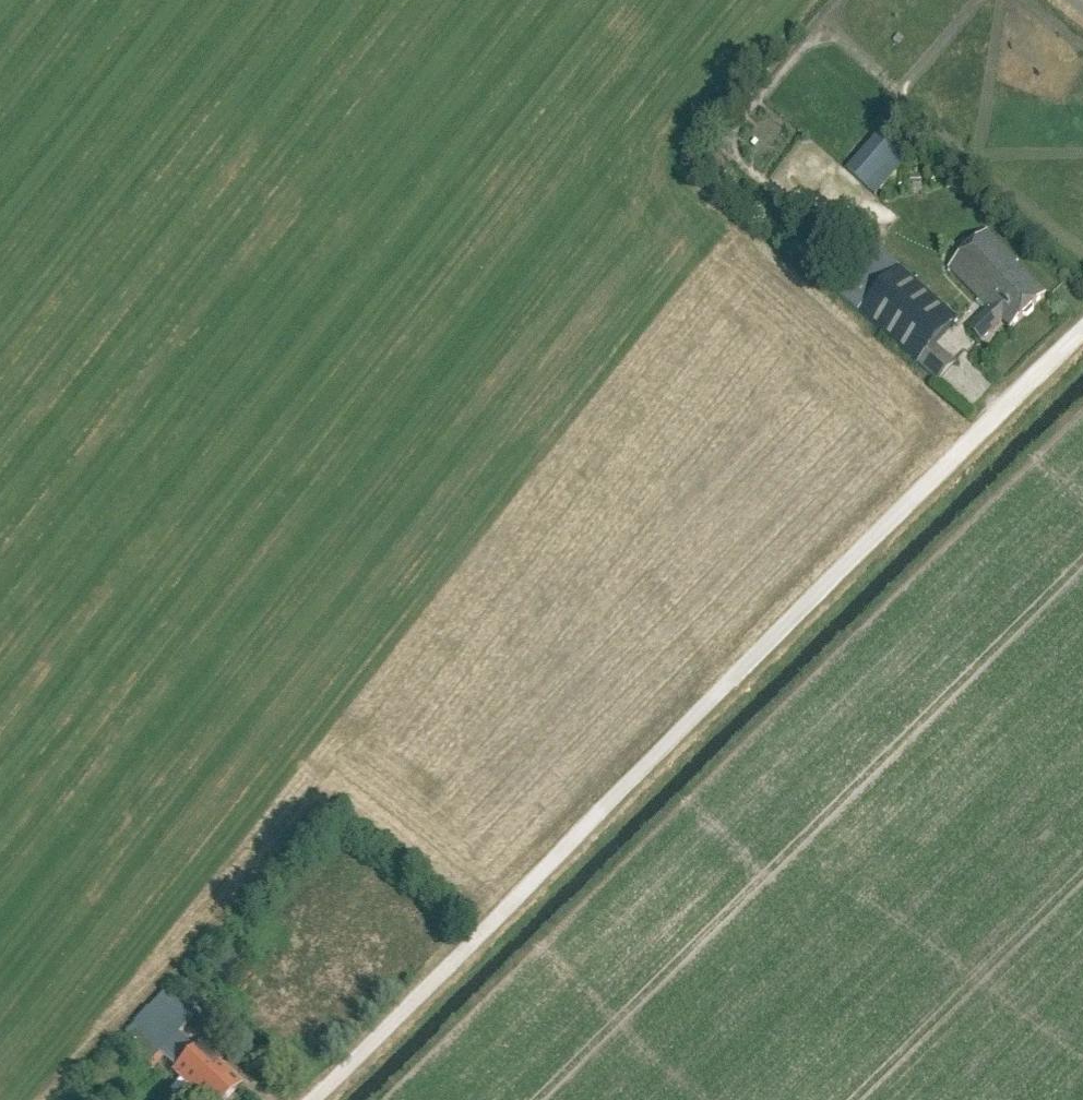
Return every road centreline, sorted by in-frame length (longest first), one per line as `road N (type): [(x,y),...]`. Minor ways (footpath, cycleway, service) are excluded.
road 1 (track): [(1082,333),(309,1099)]

